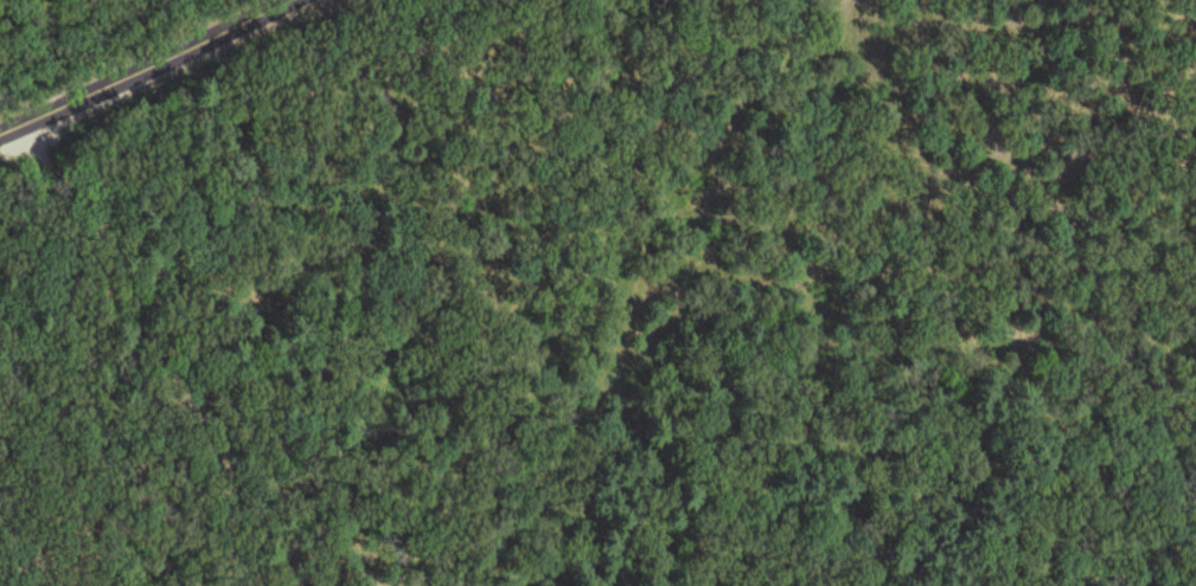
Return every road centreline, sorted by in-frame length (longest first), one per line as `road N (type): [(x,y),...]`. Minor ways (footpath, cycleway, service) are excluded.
road 1 (tertiary): [(0,124),(191,47),(283,0)]

